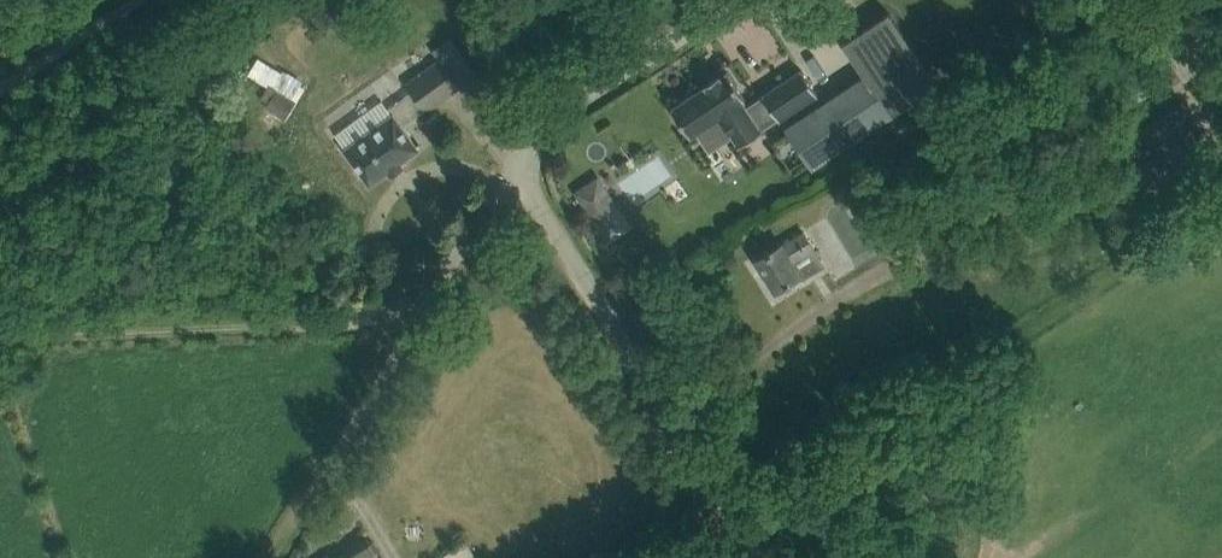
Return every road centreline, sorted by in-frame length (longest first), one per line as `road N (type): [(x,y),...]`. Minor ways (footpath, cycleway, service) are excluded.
road 1 (unclassified): [(760,557),(537,203),(505,185)]
road 2 (track): [(0,330),(421,319)]
road 3 (unclassified): [(331,463),(505,185)]
road 4 (unclassified): [(505,185),(532,141),(571,107),(739,0)]

